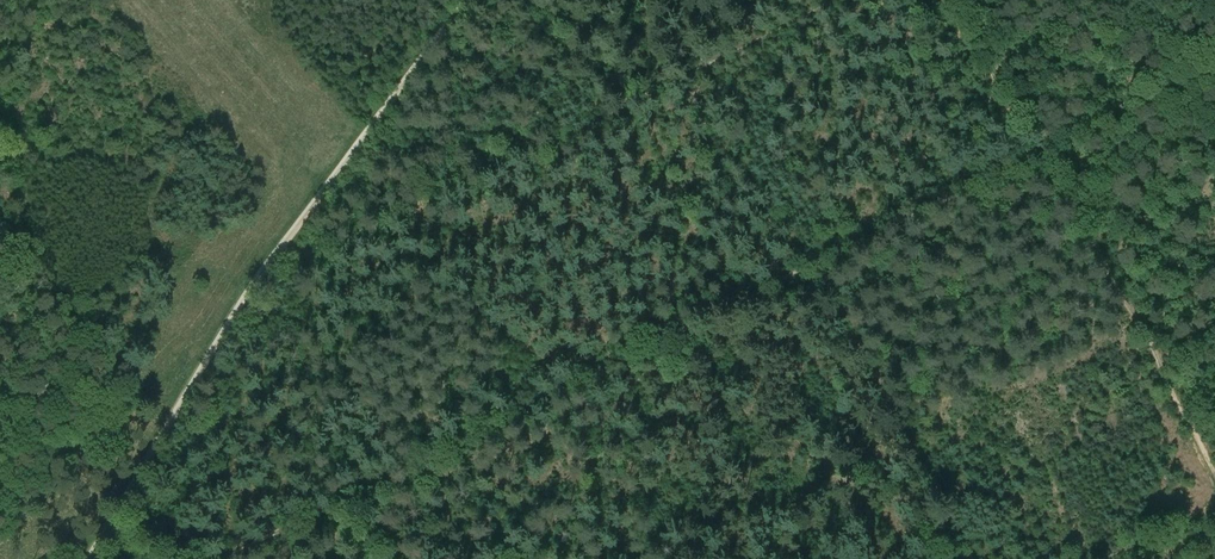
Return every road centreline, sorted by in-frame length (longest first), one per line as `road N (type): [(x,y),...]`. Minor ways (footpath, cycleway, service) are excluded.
road 1 (track): [(91,558),(249,293),(469,0)]
road 2 (track): [(345,501),(819,261)]
road 3 (track): [(1214,484),(1040,150)]
road 4 (track): [(819,261),(978,558)]
road 5 (track): [(1214,67),(1040,150)]
road 6 (track): [(1040,150),(969,0)]
road 7 (track): [(1081,558),(1214,513)]
road 8 (track): [(226,558),(345,501)]

